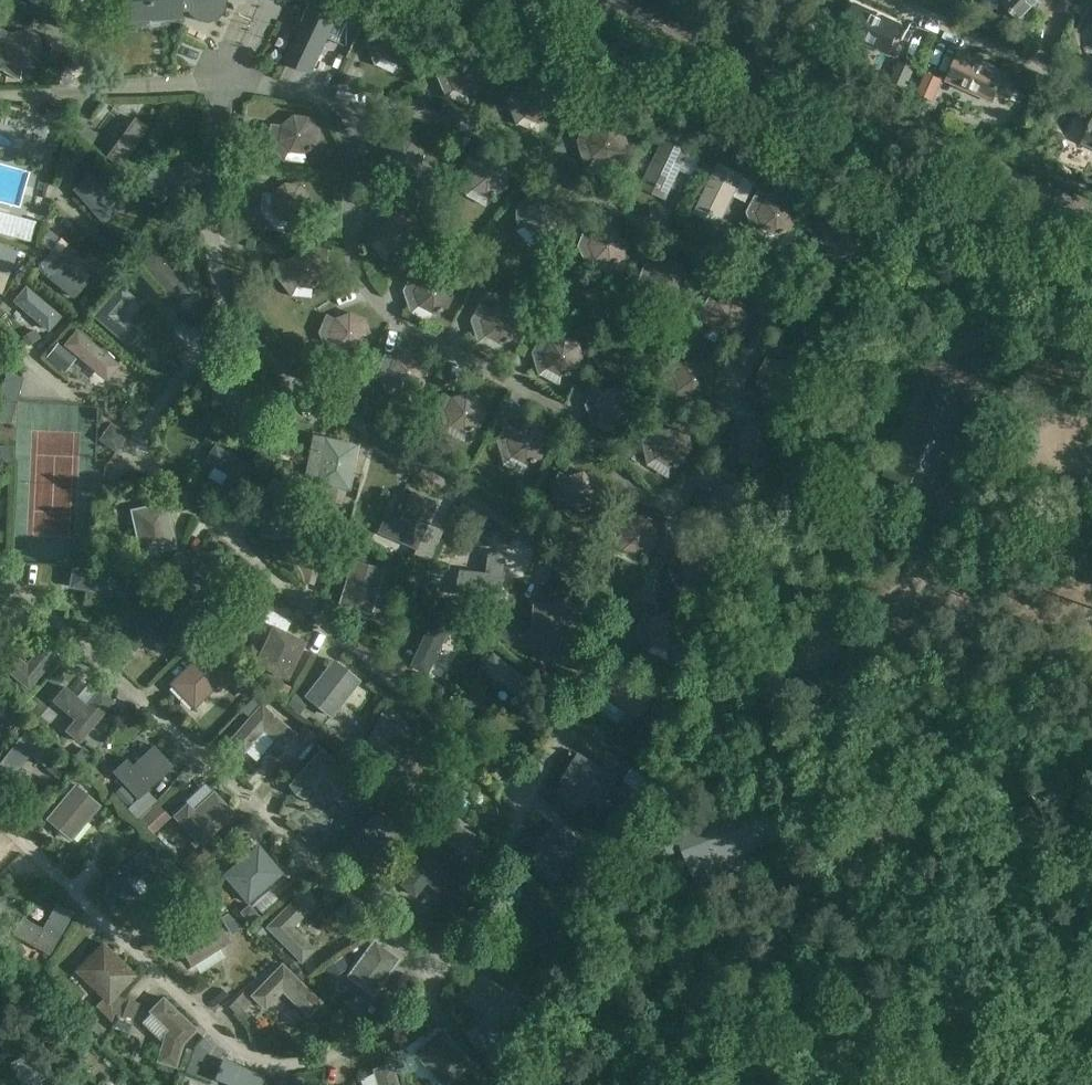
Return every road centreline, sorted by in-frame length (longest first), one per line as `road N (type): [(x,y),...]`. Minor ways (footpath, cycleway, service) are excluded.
road 1 (track): [(1091,824),(1050,836),(922,835),(838,823),(800,798),(801,772),(829,721),(893,656),(908,591),(1006,402),(1011,332),(1091,323)]
road 2 (track): [(1091,603),(1000,602),(919,572)]

